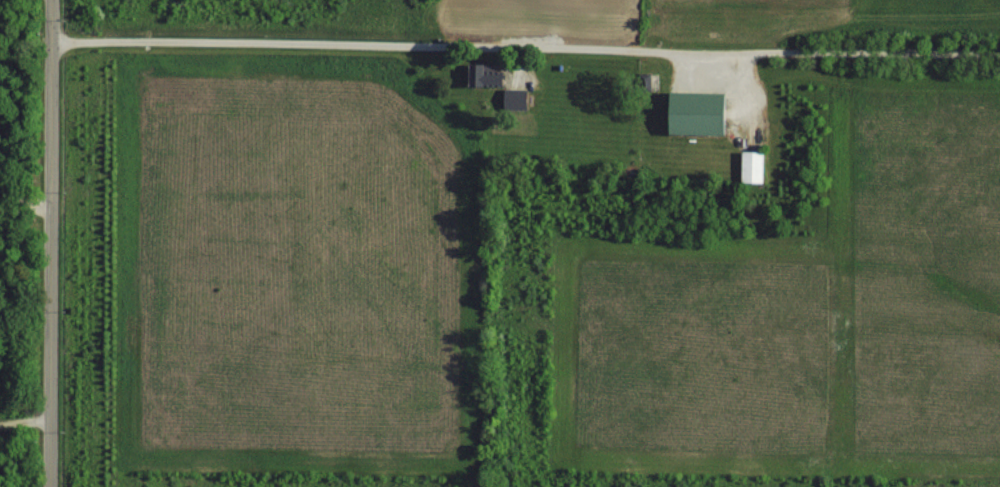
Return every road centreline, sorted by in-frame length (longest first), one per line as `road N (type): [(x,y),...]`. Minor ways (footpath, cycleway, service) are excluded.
road 1 (residential): [(51,486),(52,0)]

